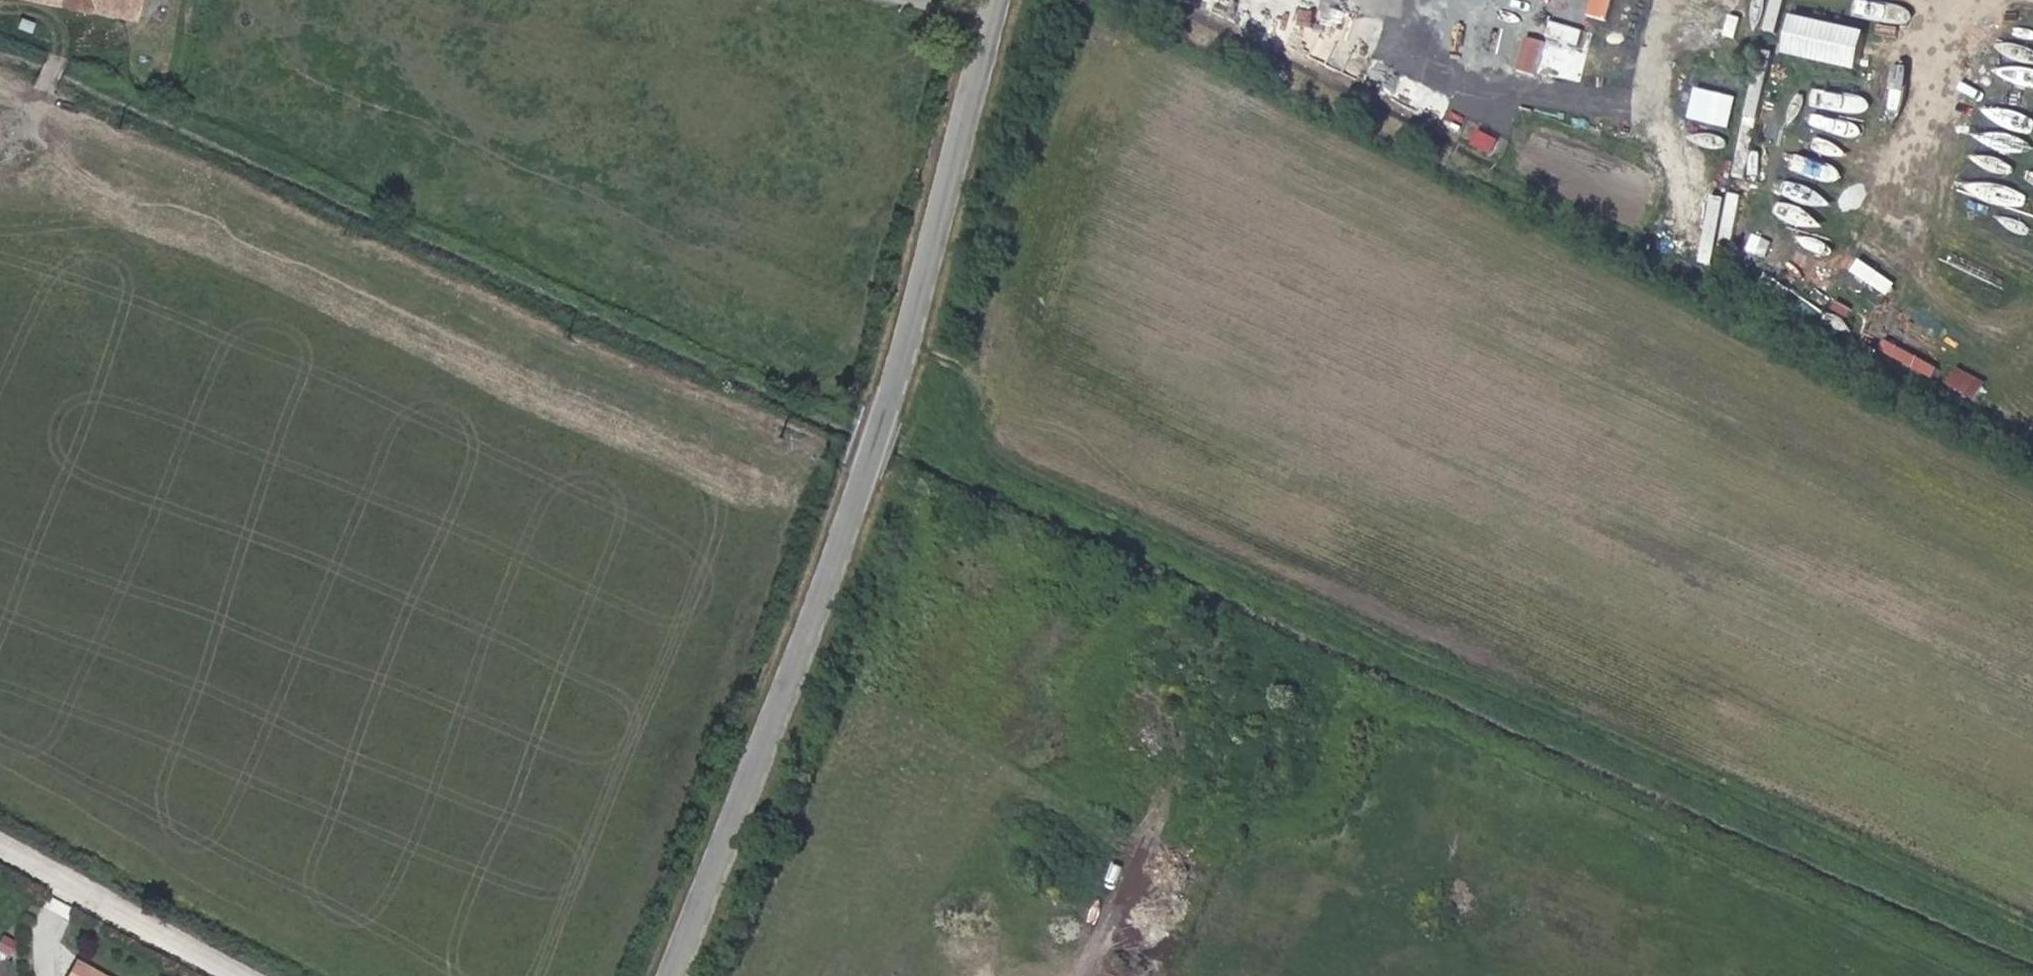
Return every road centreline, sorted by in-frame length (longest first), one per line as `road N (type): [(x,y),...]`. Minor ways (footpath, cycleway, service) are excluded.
road 1 (tertiary): [(686,975),(861,507),(936,253),(997,0)]
road 2 (track): [(245,975),(0,841)]

